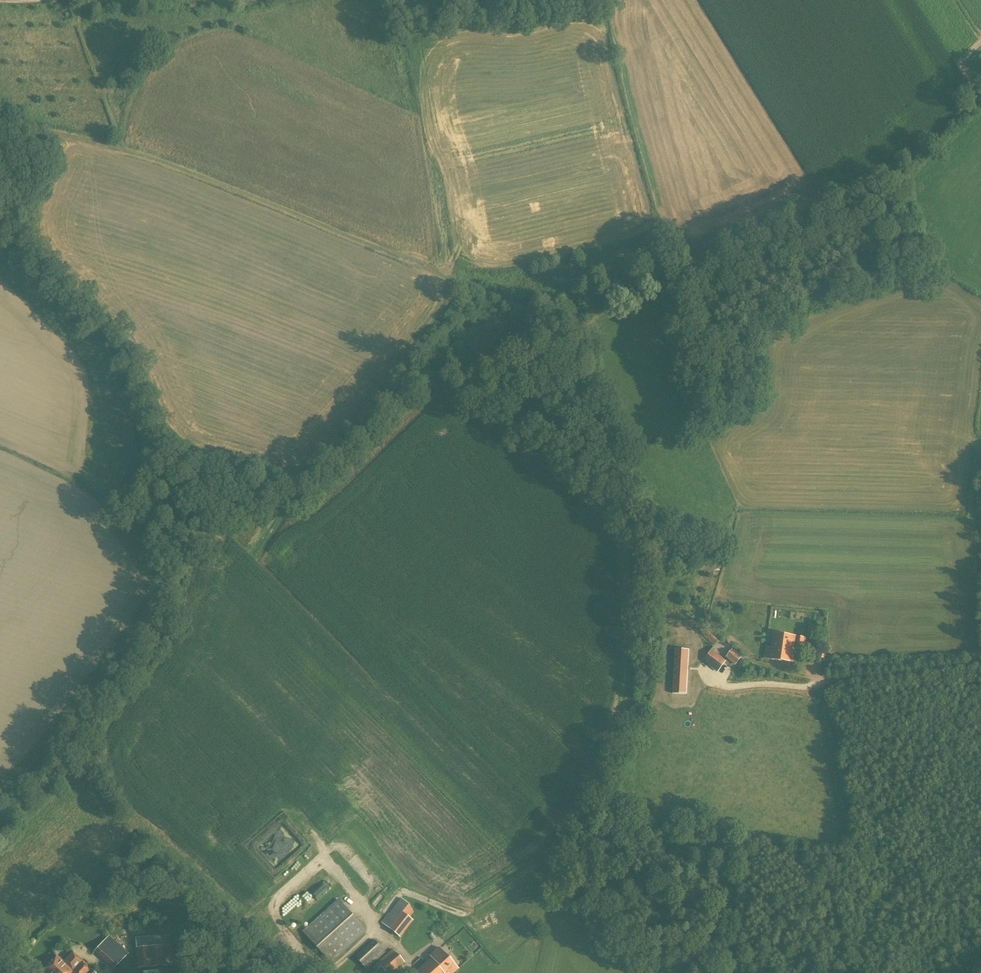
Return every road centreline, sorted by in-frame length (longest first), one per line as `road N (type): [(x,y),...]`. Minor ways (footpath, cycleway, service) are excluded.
road 1 (track): [(980,98),(906,161),(795,219),(673,269),(530,305),(464,286),(162,161),(0,123)]
road 2 (track): [(980,663),(822,678)]

